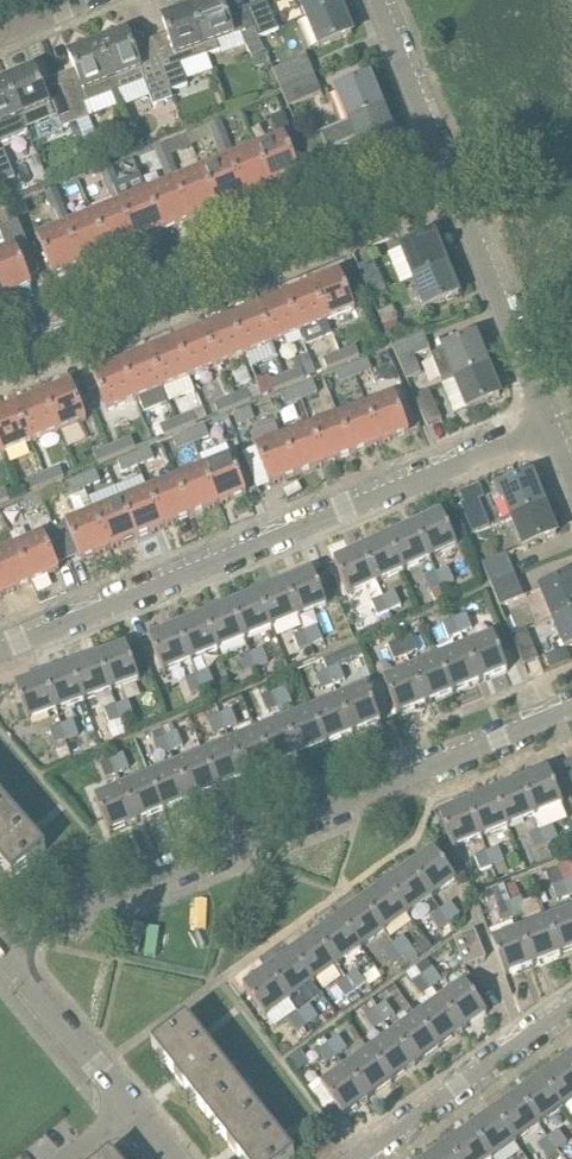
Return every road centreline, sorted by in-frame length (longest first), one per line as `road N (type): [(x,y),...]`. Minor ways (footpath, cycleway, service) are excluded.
road 1 (residential): [(0,947),(571,706)]
road 2 (residential): [(0,652),(555,427)]
road 3 (residential): [(0,360),(452,177)]
road 4 (residential): [(555,427),(452,177)]
road 5 (residential): [(359,1158),(571,1008)]
road 6 (residential): [(132,1104),(0,947)]
road 7 (residential): [(452,177),(380,0)]

